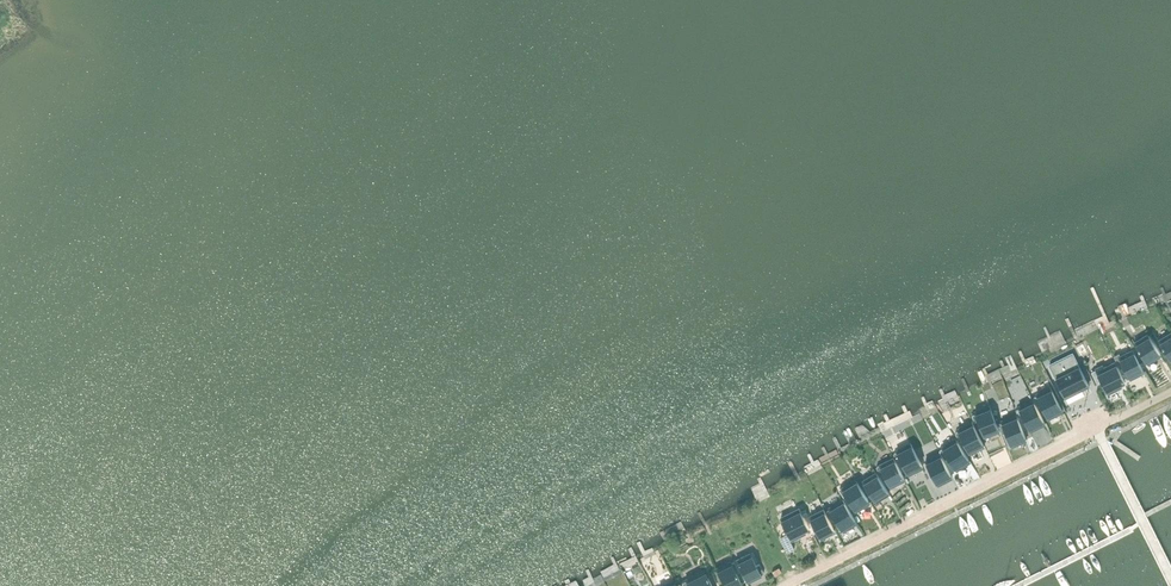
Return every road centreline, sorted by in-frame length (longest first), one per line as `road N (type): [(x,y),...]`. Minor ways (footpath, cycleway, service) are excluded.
road 1 (unclassified): [(783,585),(1095,426)]
road 2 (unclassified): [(1170,576),(1095,426)]

